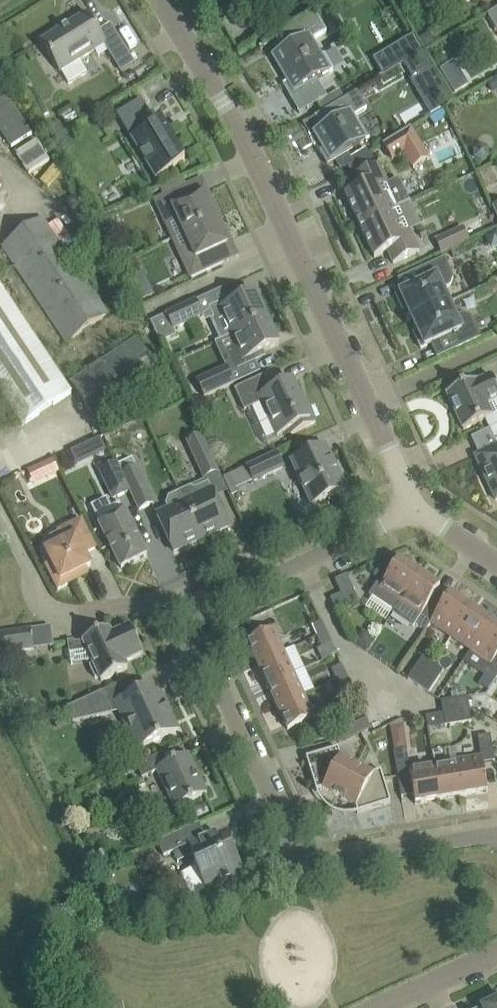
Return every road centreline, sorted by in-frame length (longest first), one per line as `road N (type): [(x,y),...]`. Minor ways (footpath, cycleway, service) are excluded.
road 1 (residential): [(496,837),(334,862),(299,854),(198,641),(197,615)]
road 2 (unclassified): [(367,405),(248,145),(161,0)]
road 3 (residential): [(197,615),(149,600),(50,612),(0,511)]
road 4 (residential): [(197,615),(414,511)]
road 5 (residential): [(367,405),(496,345)]
road 6 (residential): [(369,1007),(496,949)]

